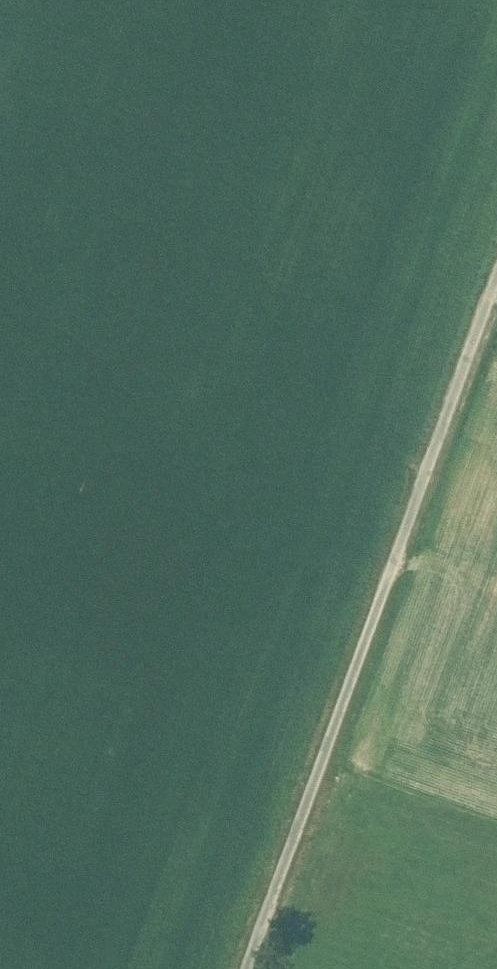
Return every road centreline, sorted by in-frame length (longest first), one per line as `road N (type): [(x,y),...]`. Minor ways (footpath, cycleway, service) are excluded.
road 1 (unclassified): [(246,968),(496,275)]

